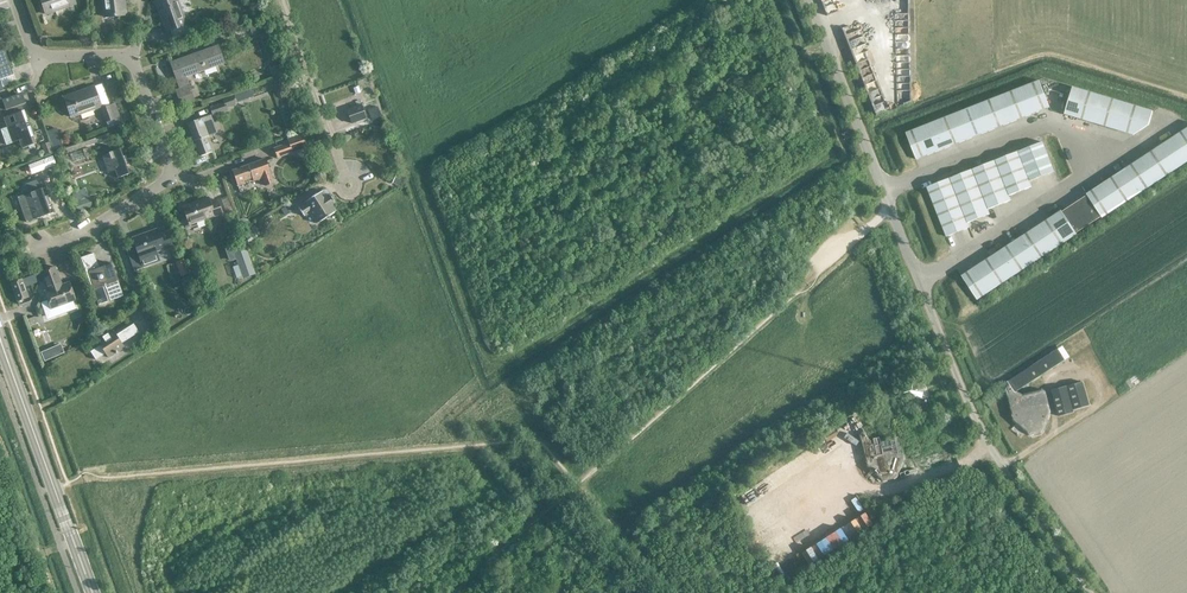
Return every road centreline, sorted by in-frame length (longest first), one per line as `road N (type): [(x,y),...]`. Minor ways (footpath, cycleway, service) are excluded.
road 1 (unclassified): [(1090,592),(972,415),(810,0)]
road 2 (secondary): [(94,592),(0,340)]
road 3 (residential): [(349,187),(279,0)]
road 4 (residential): [(38,246),(88,231),(172,174)]
road 5 (residential): [(172,174),(133,57)]

